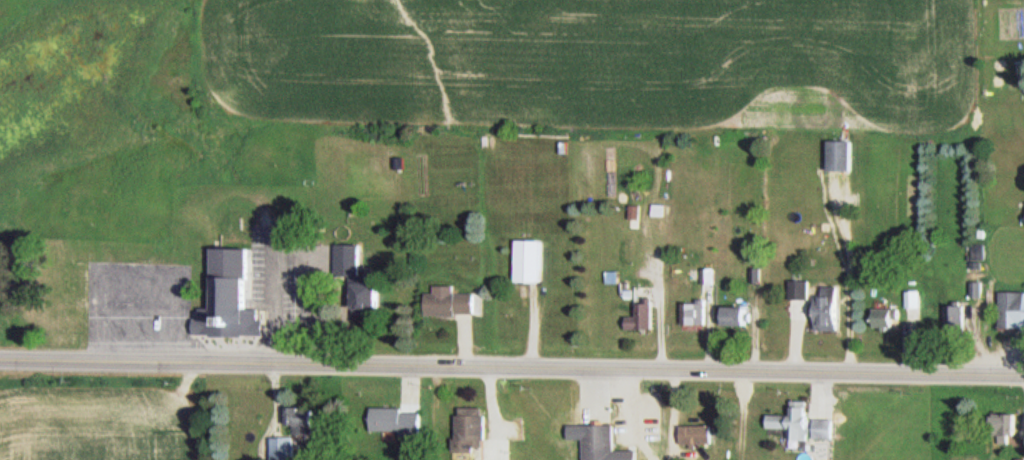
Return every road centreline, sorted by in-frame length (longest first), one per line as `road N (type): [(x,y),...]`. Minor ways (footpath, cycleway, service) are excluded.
road 1 (residential): [(1023,377),(0,359)]

